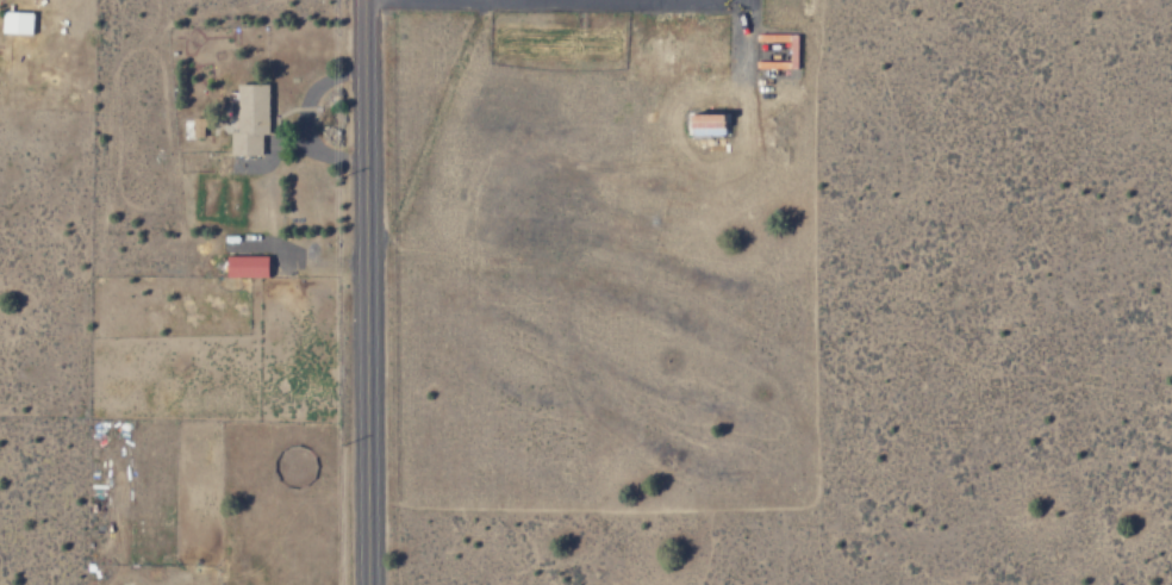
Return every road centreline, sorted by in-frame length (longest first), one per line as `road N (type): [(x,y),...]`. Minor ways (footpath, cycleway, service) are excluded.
road 1 (residential): [(364,584),(359,0)]

